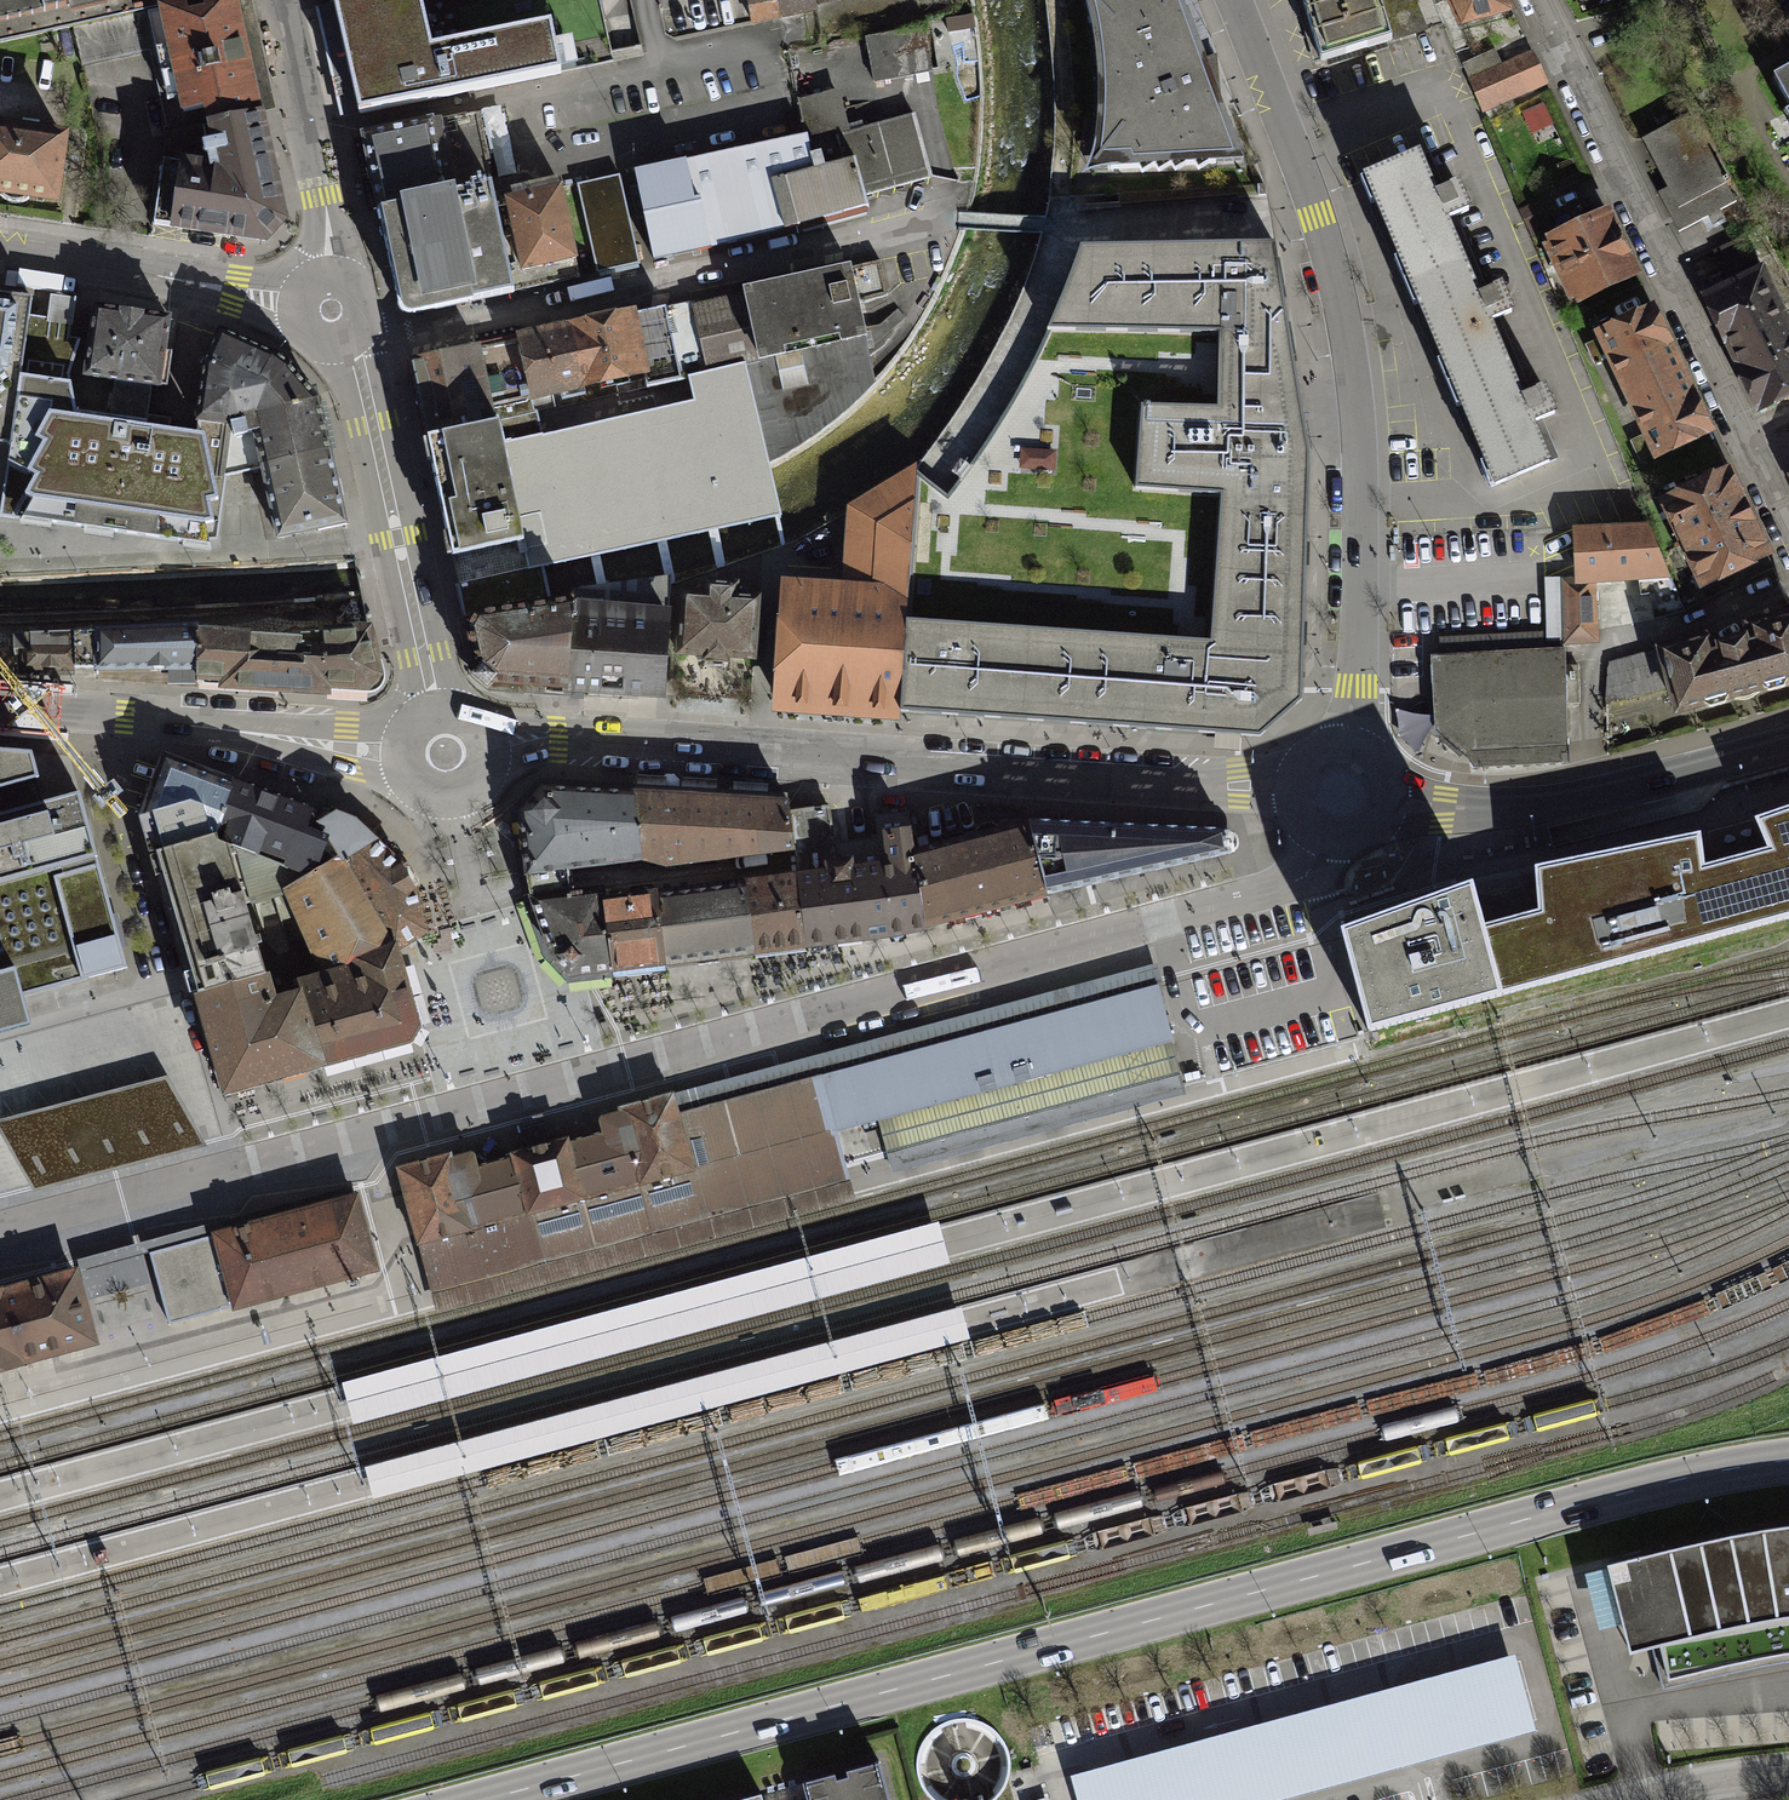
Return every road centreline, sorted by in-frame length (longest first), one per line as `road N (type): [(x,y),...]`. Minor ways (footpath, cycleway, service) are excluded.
road 1 (primary): [(486,1799),(1635,1490),(1788,1460)]
road 2 (residential): [(1161,923),(0,1232)]
road 3 (tertiary): [(1294,788),(556,738),(486,749)]
road 4 (residential): [(1232,0),(1306,182),(1347,338),(1358,432),(1359,588),(1346,743)]
road 5 (residential): [(1788,545),(1536,0)]
road 6 (residential): [(370,326),(958,221)]
road 7 (tertiary): [(1788,744),(1590,795),(1501,807),(1390,806)]
road 8 (residential): [(0,710),(398,753)]
road 9 (residential): [(436,711),(350,347)]
road 10 (residential): [(297,307),(0,255)]
road 11 (residential): [(333,275),(282,0)]
road 12 (residential): [(1327,838),(1298,881),(1161,923)]
road 13 (residential): [(1788,1773),(1628,1799)]
road 14 (residential): [(398,753),(405,780),(440,799),(480,779),(486,749)]

